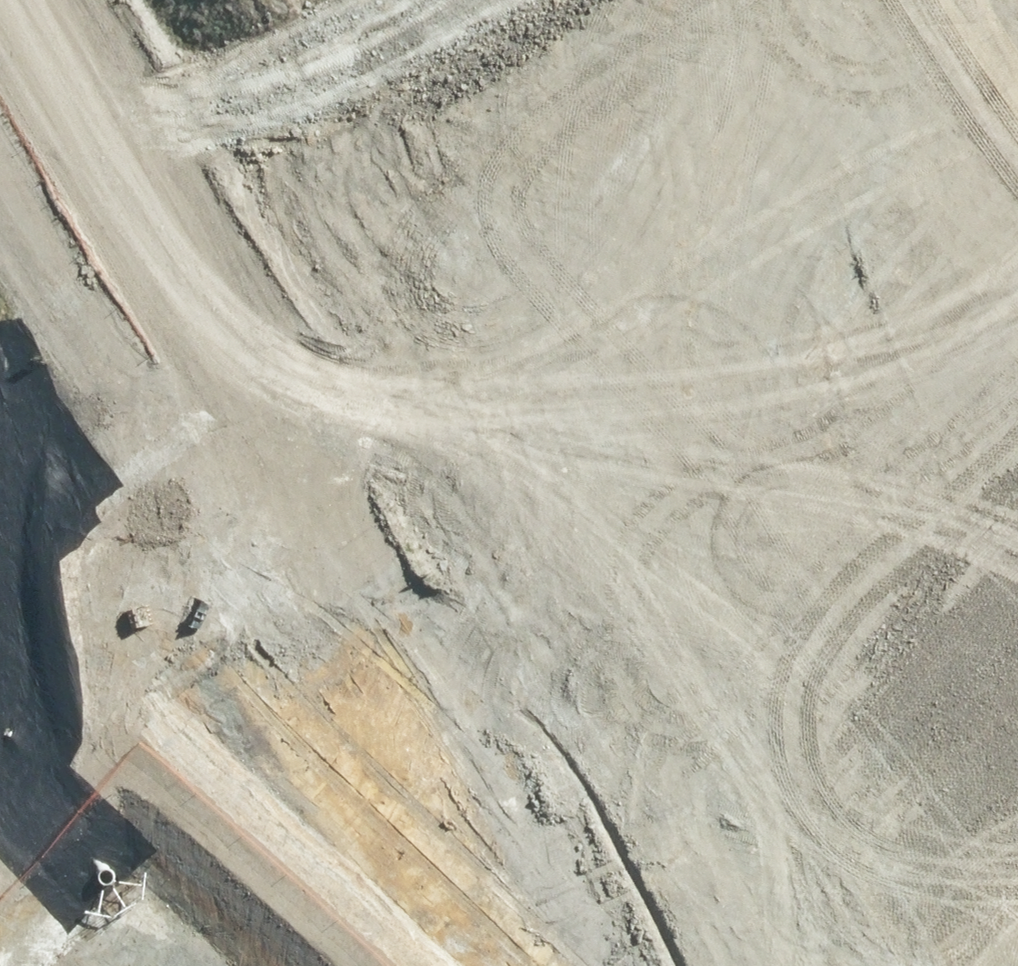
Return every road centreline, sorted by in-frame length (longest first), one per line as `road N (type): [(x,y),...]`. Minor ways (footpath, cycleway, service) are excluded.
road 1 (secondary): [(286,407),(645,790),(835,965)]
road 2 (secondary): [(647,965),(141,510)]
road 3 (tertiary): [(635,51),(292,376)]
road 4 (tertiary): [(193,217),(635,51)]
road 5 (secondary): [(18,0),(153,209)]
road 6 (secondary): [(193,217),(229,236),(280,297),(292,376)]
road 7 (secondary): [(0,308),(19,271),(55,235),(102,214),(153,209)]
road 8 (secondary): [(286,407),(259,454),(218,489),(141,510)]
road 9 (secondary): [(141,510),(71,492),(17,444)]

